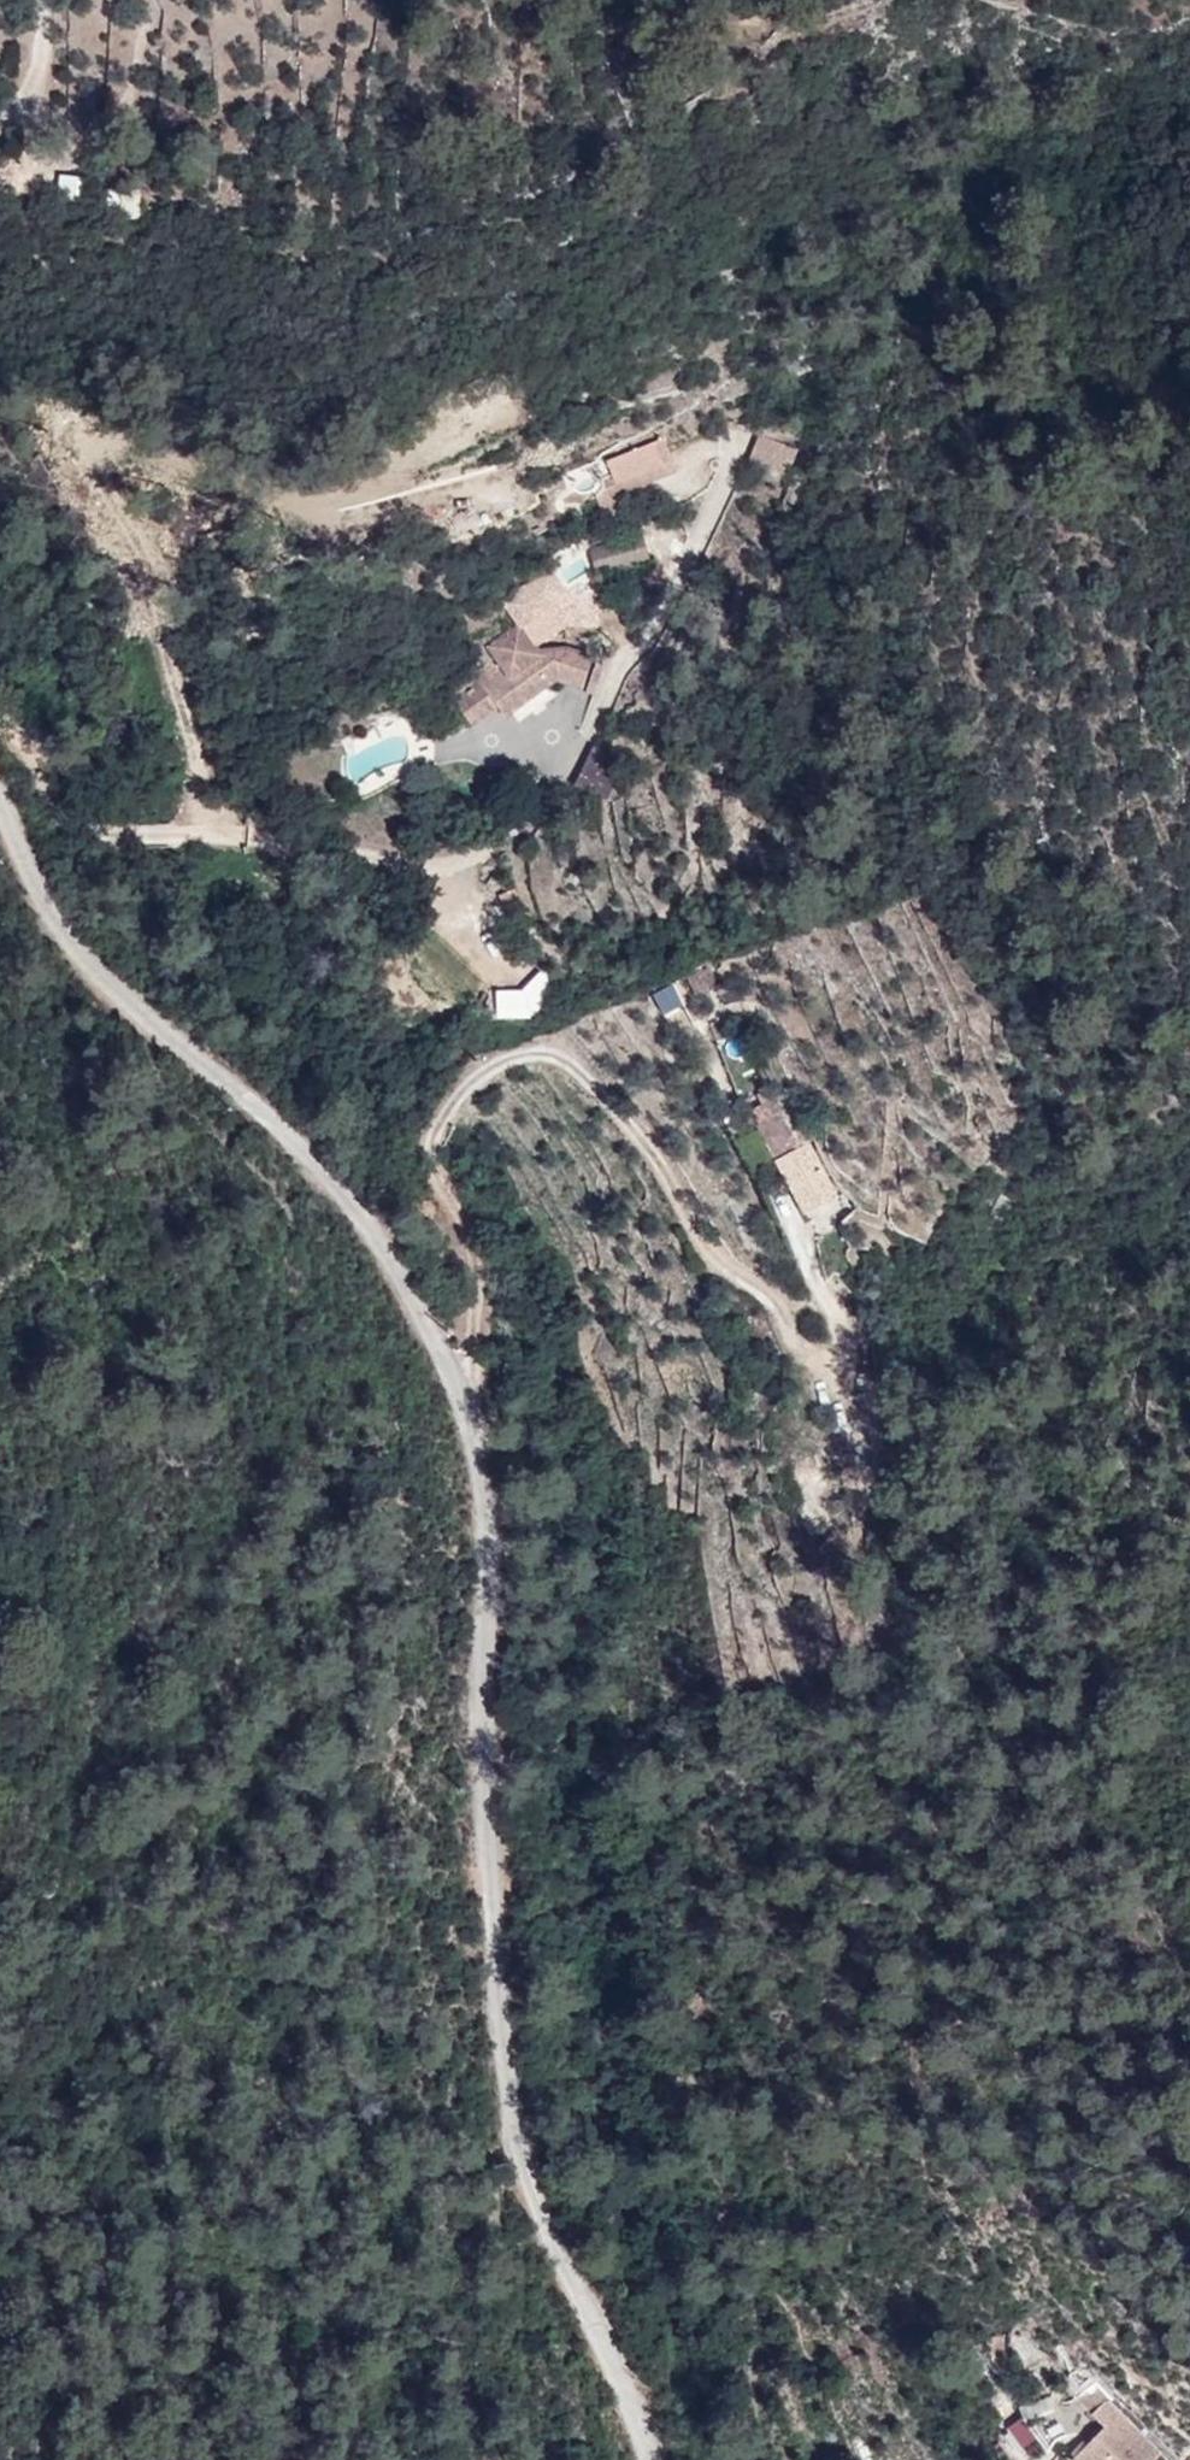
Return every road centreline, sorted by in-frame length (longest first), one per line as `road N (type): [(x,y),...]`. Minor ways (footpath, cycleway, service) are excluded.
road 1 (unclassified): [(651,2459),(510,2126),(486,1759),(492,1564),(483,1448),(378,1235),(293,1138),(73,946),(0,802)]

